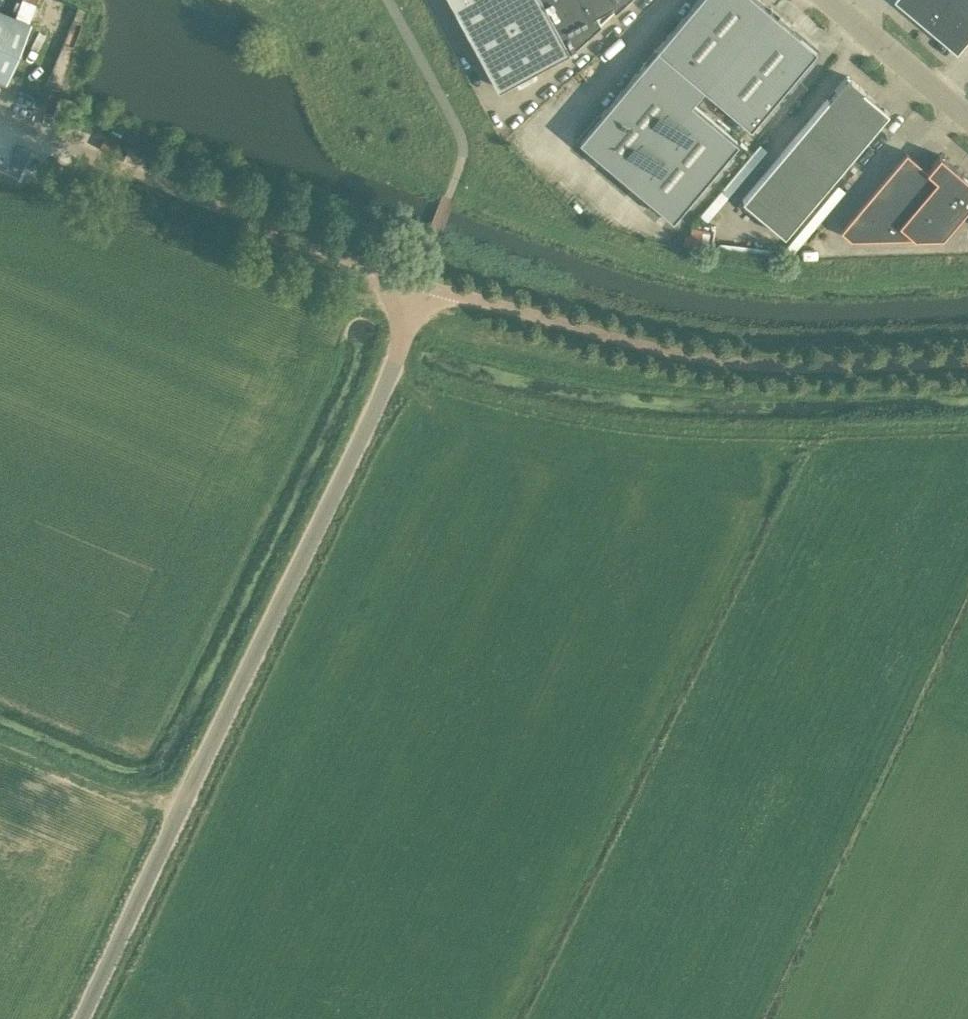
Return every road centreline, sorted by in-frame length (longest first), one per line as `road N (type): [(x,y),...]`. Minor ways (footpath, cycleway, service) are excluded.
road 1 (unclassified): [(416,282),(395,361),(82,1018)]
road 2 (unclassified): [(967,360),(732,362),(416,282)]
road 3 (unclassified): [(416,282),(39,135)]
road 4 (unclassified): [(967,119),(828,0)]

